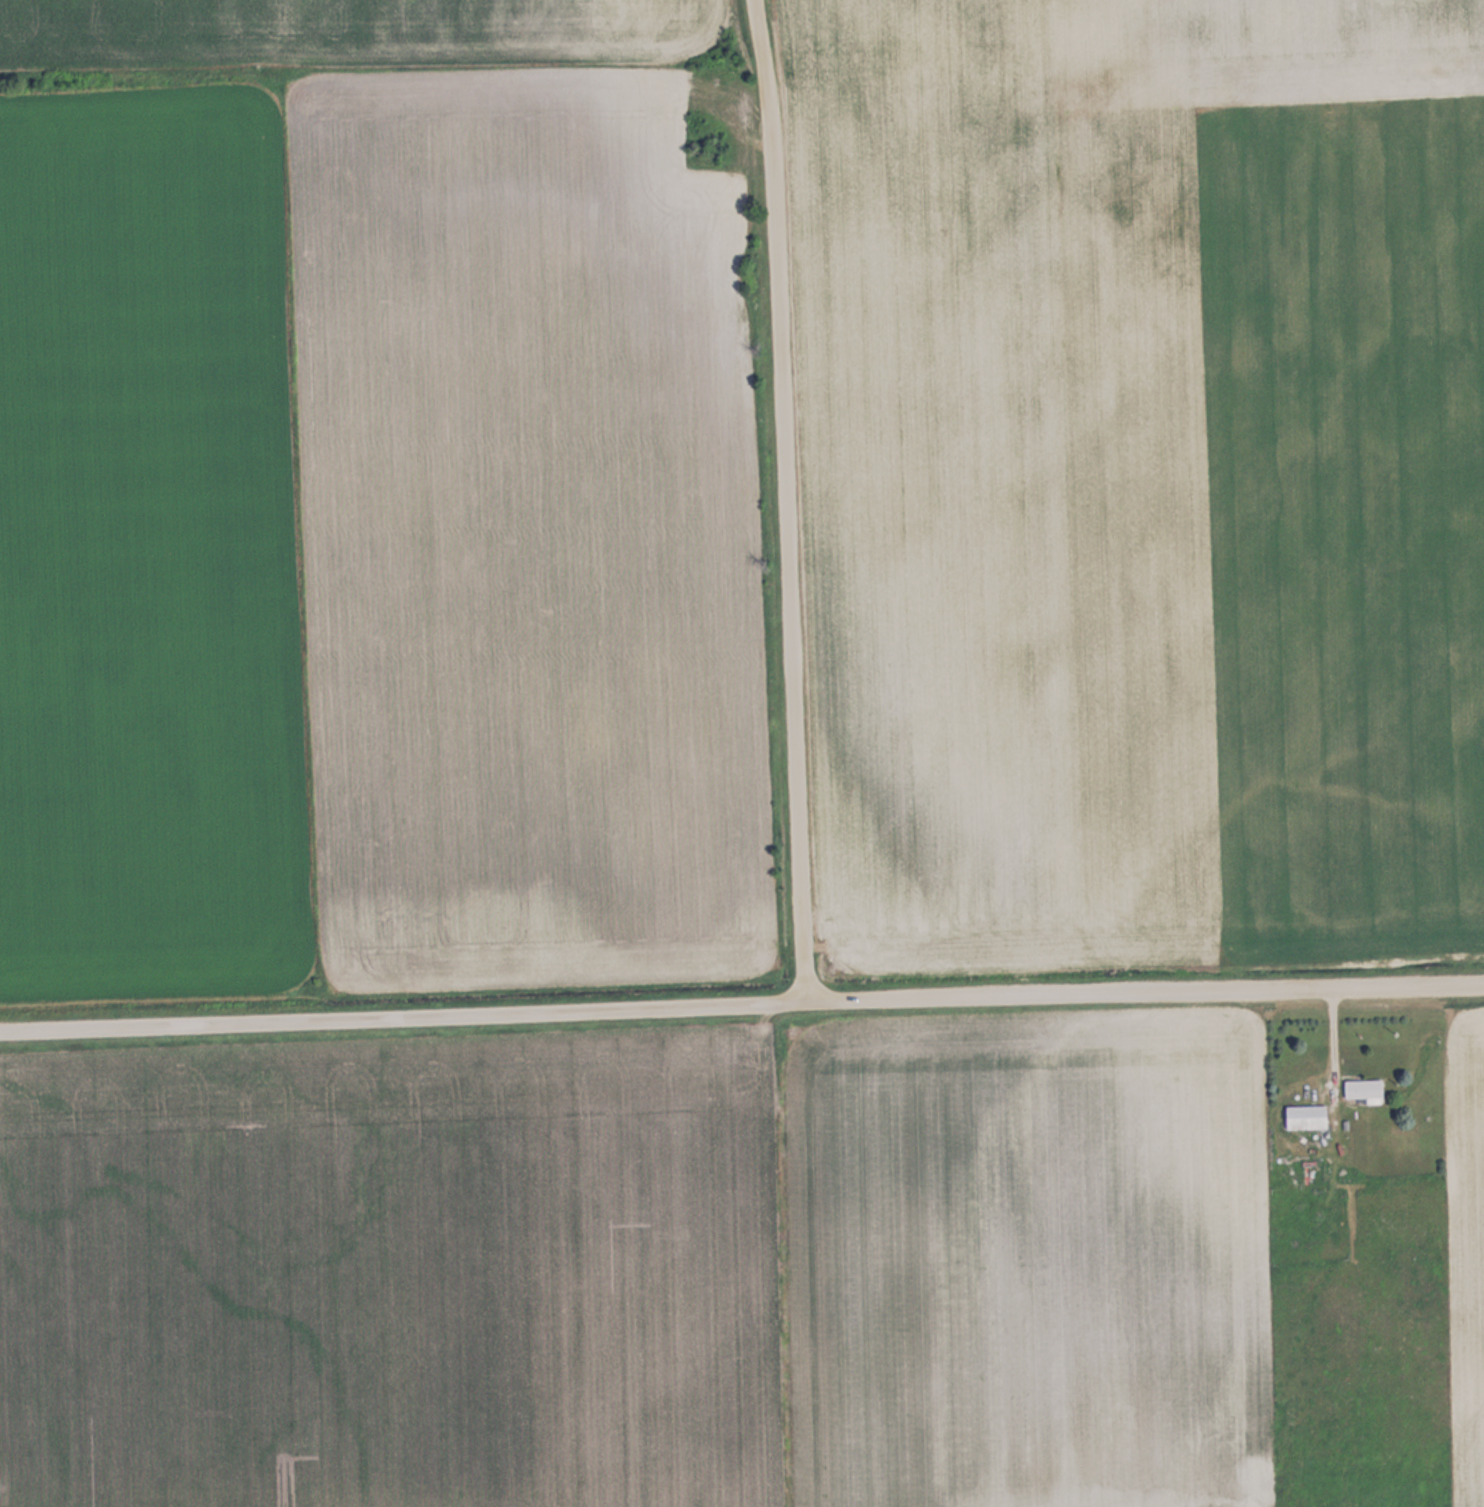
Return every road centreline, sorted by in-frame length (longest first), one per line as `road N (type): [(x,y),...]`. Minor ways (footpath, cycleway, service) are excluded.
road 1 (residential): [(1483,976),(0,1028)]
road 2 (residential): [(800,998),(769,96),(754,0)]

